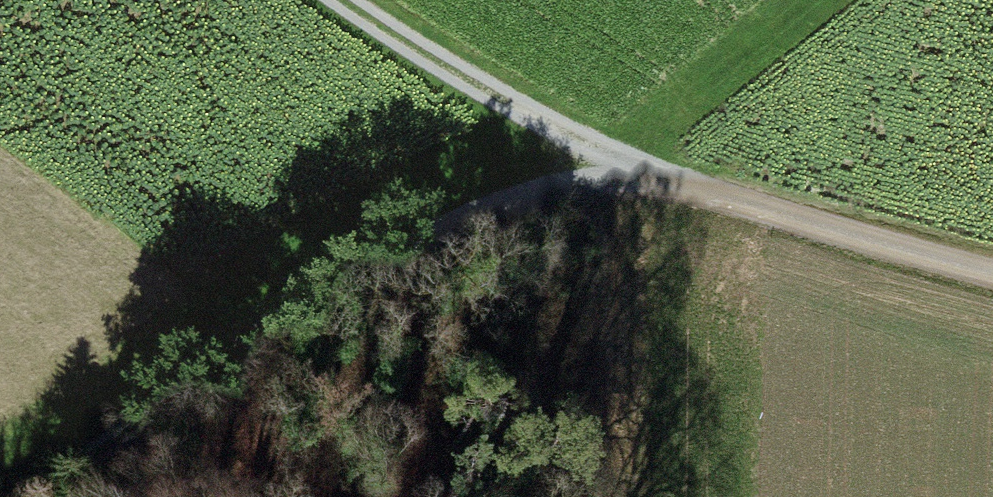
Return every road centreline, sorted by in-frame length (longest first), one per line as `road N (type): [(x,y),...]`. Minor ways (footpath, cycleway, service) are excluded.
road 1 (track): [(992,276),(596,158),(377,0)]
road 2 (track): [(38,496),(91,455),(364,283),(596,158)]
road 3 (track): [(625,167),(612,496)]

